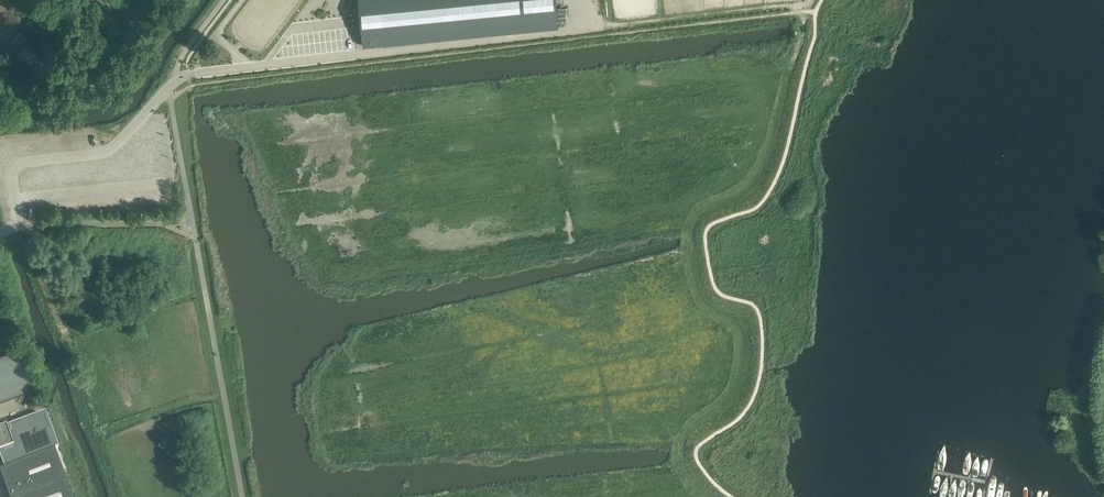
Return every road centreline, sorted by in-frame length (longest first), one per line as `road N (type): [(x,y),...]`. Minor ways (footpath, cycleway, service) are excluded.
road 1 (unclassified): [(0,232),(17,227),(11,176),(31,162),(109,152),(179,79),(195,74)]

